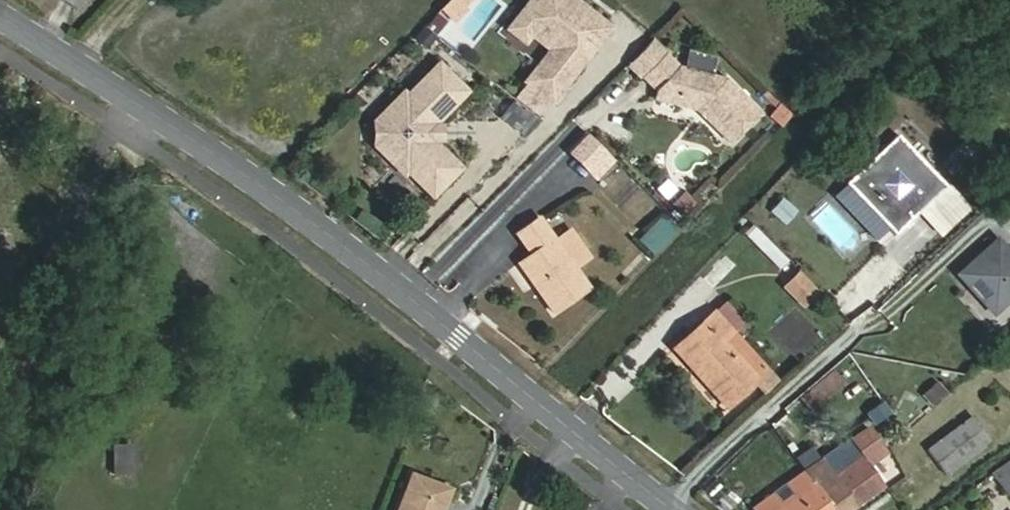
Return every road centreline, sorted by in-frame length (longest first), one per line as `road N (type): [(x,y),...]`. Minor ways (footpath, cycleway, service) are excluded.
road 1 (tertiary): [(0,12),(359,259),(669,509)]

